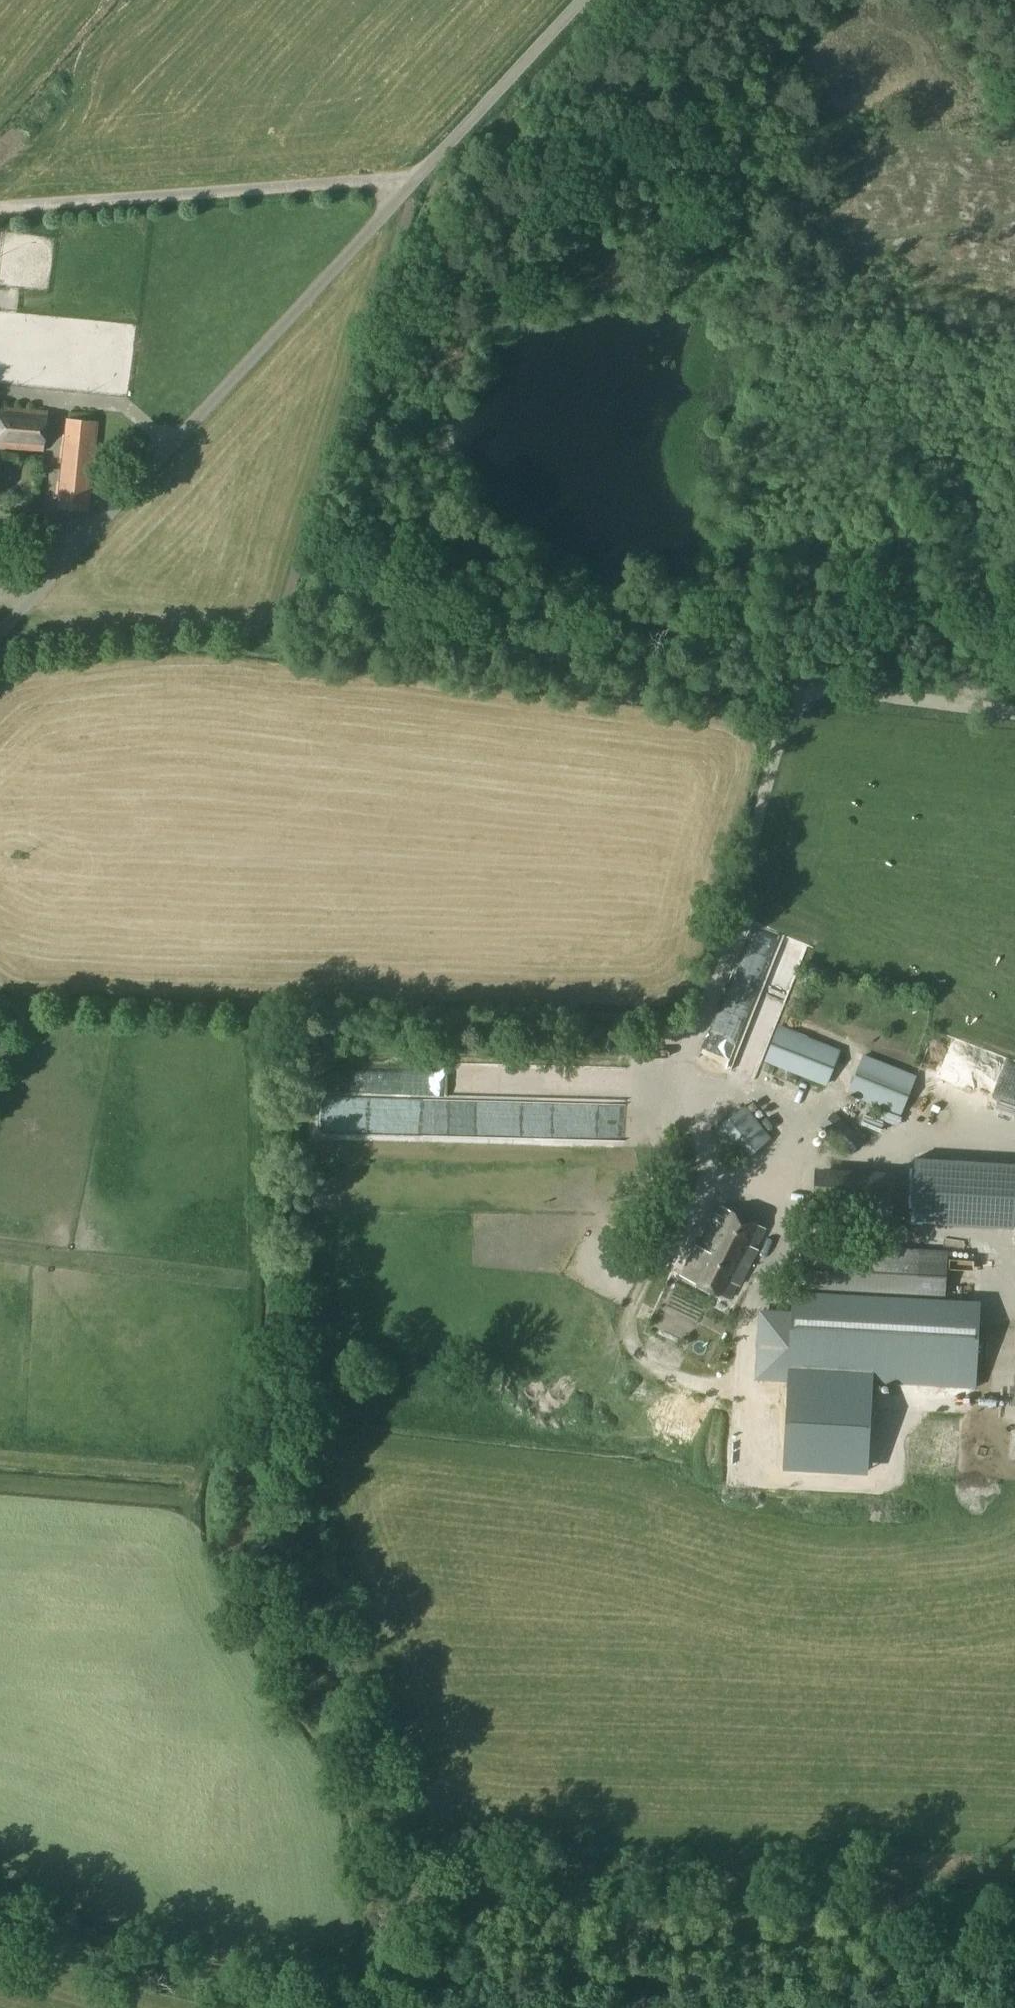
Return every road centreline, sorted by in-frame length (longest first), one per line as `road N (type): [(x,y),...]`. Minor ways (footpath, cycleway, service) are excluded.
road 1 (track): [(1014,713),(808,694),(776,758),(703,1069)]
road 2 (track): [(0,207),(421,175)]
road 3 (track): [(401,2007),(457,1953),(486,1961),(550,2007)]

